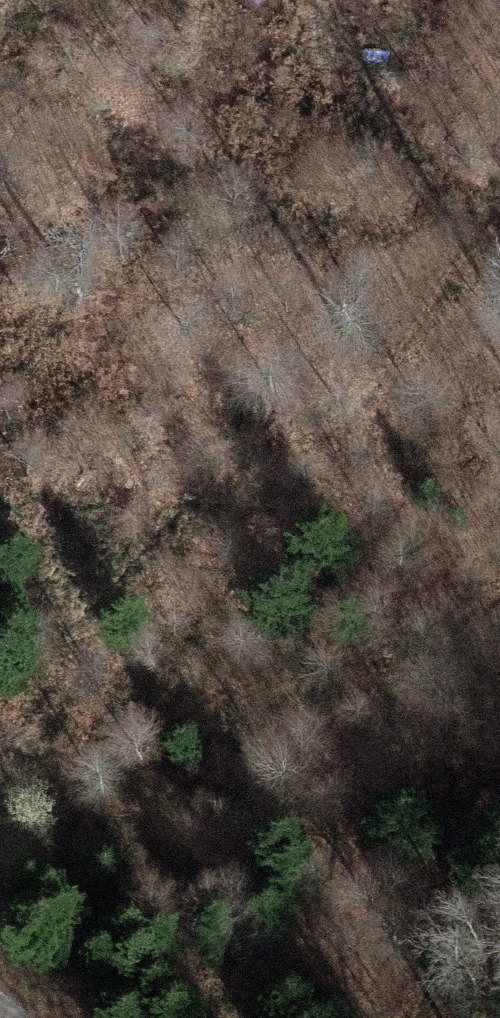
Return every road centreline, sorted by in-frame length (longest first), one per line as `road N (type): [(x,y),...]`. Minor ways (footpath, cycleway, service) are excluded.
road 1 (motorway): [(250,1017),(237,682),(189,0)]
road 2 (motorway): [(0,149),(46,1017)]

